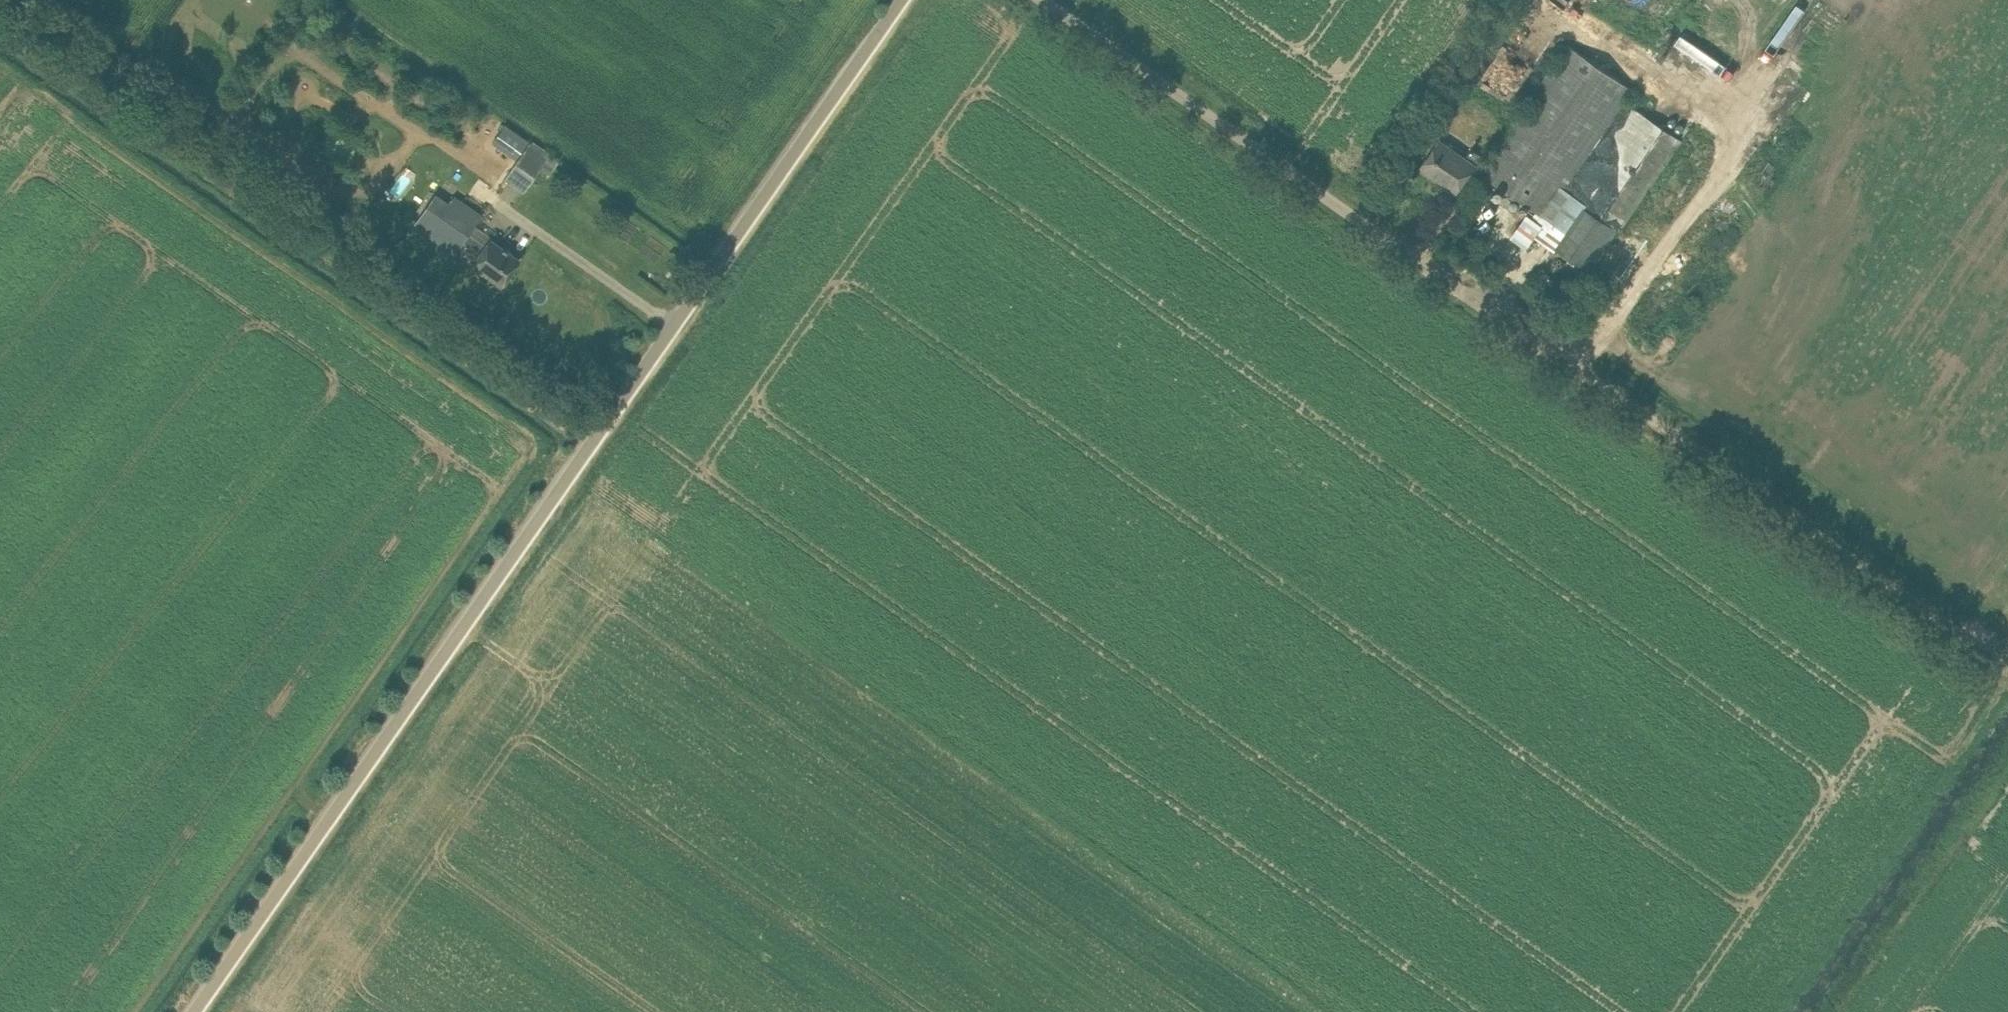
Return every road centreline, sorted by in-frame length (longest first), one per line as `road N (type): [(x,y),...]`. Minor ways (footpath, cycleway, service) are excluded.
road 1 (tertiary): [(191,1011),(899,0)]
road 2 (unclassified): [(2007,654),(1081,0)]

